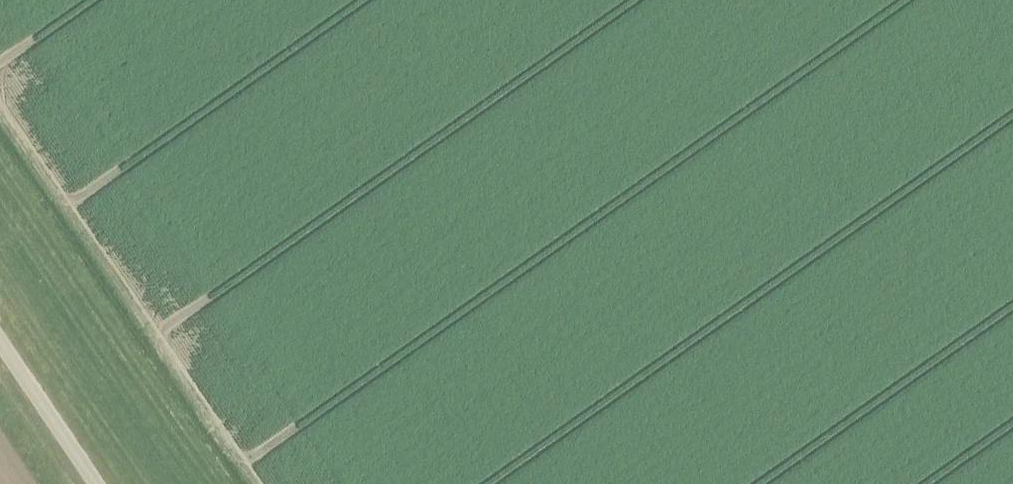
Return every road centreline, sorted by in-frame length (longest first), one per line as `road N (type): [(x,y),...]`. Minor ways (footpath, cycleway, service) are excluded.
road 1 (unclassified): [(97,483),(0,344)]

